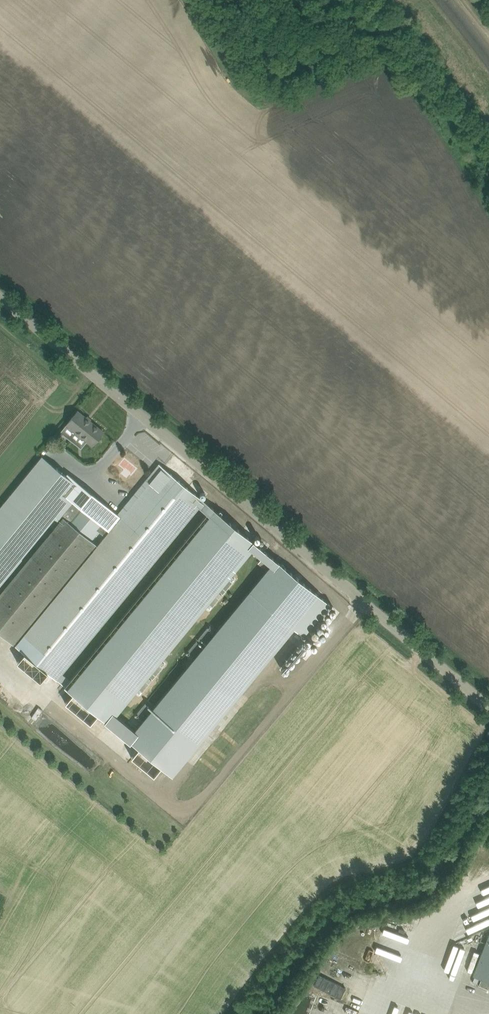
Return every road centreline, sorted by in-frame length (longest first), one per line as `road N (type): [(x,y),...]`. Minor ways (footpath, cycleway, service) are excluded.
road 1 (unclassified): [(488,707),(0,297)]

